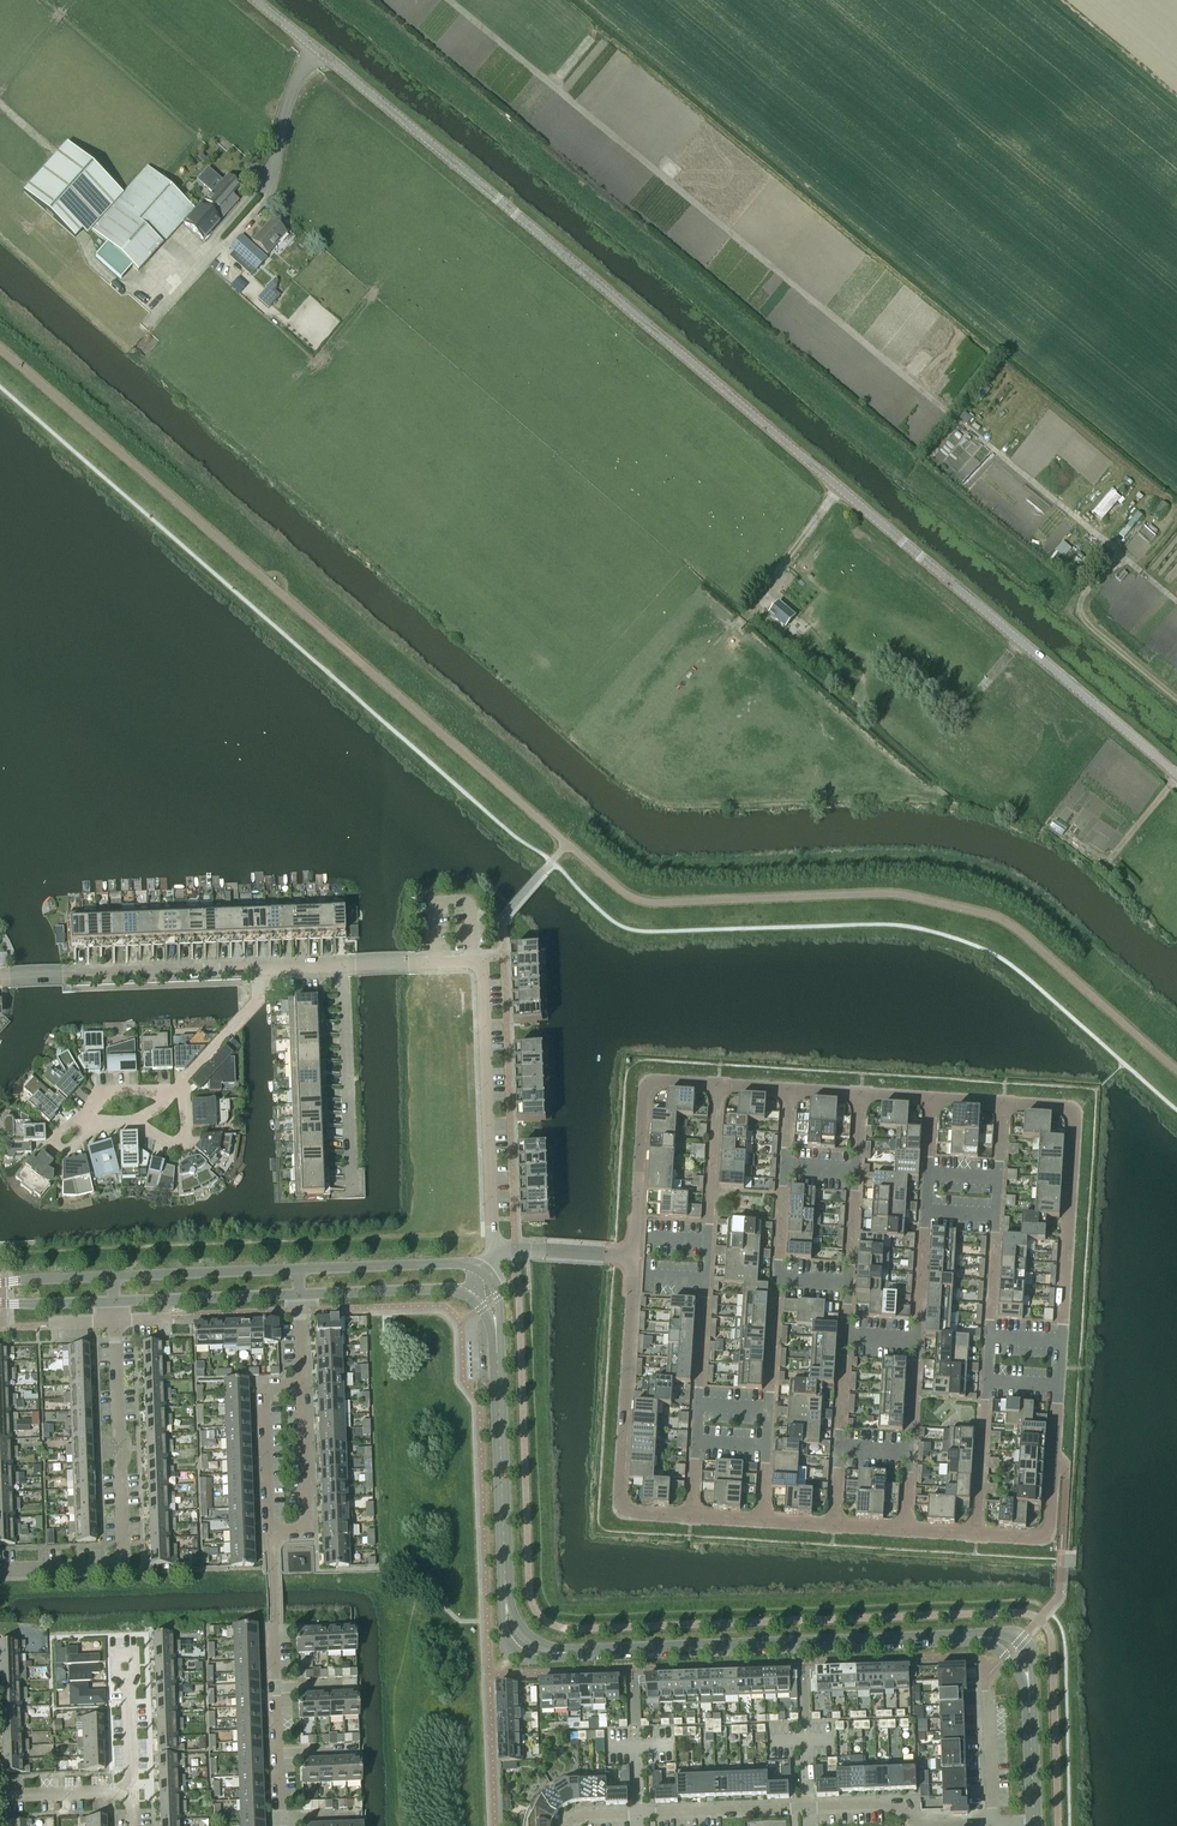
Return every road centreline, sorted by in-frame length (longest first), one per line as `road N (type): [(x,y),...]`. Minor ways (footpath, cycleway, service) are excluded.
road 1 (tertiary): [(1176,773),(259,0)]
road 2 (track): [(552,86),(1176,600)]
road 3 (residential): [(976,1537),(1048,1540),(1076,1119),(1075,1108),(1001,1102)]
road 4 (residential): [(976,1537),(1001,1102)]
road 5 (residential): [(690,1518),(716,1084)]
road 6 (residential): [(786,1089),(762,1523)]
road 7 (residential): [(834,1527),(860,1094)]
road 8 (residential): [(930,1098),(905,1531)]
road 9 (residential): [(344,968),(473,961),(480,969),(489,1222),(501,1248)]
road 10 (tertiary): [(976,1637),(561,1652)]
road 11 (residential): [(0,1570),(119,1565),(123,1557),(125,1454),(115,1321)]
road 12 (residential): [(571,1825),(575,1820),(794,1809),(895,1807),(909,1814)]
road 13 (residential): [(632,1255),(617,1513),(690,1518)]
road 14 (residential): [(302,1385),(308,1522),(302,1531),(275,1532),(264,1397),(280,1385)]
road 15 (residential): [(0,980),(256,971)]
road 16 (residential): [(632,1255),(643,1087),(648,1080),(716,1084)]
road 17 (tertiary): [(504,1590),(498,1352)]
road 18 (residential): [(344,968),(352,1194)]
road 19 (track): [(448,0),(552,86),(591,41)]
road 20 (tertiary): [(488,1272),(468,1265),(299,1270)]
road 21 (tertiary): [(299,1270),(112,1278)]
road 22 (tertiary): [(114,1303),(299,1296)]
road 23 (tertiary): [(299,1296),(435,1291),(470,1299)]
road 24 (residential): [(990,1825),(984,1661)]
road 25 (residential): [(177,1092),(257,1002),(256,971)]
road 26 (tertiary): [(1033,1825),(1026,1677)]
road 27 (residential): [(0,1798),(124,1792)]

